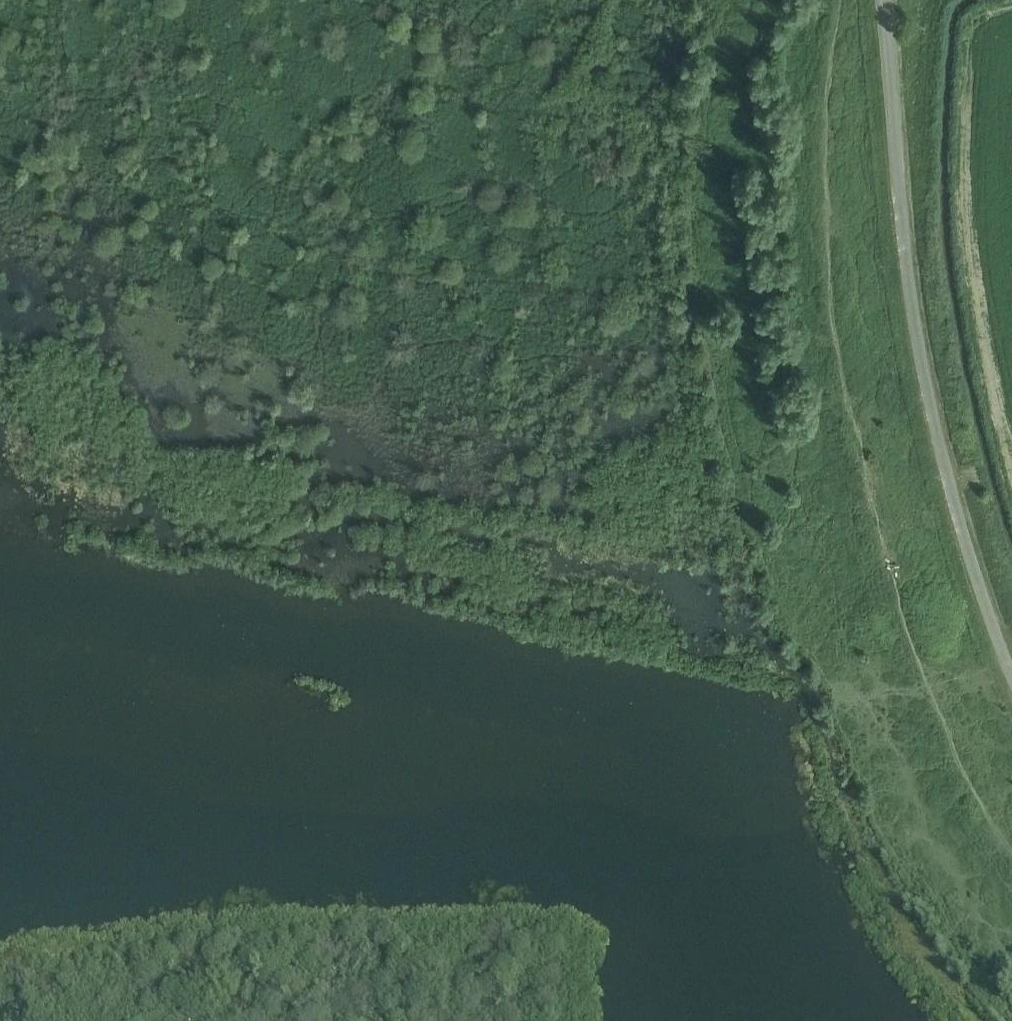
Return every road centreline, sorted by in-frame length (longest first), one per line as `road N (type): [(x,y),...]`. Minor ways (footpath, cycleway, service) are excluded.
road 1 (unclassified): [(1011,677),(962,533),(923,370),(884,0)]

